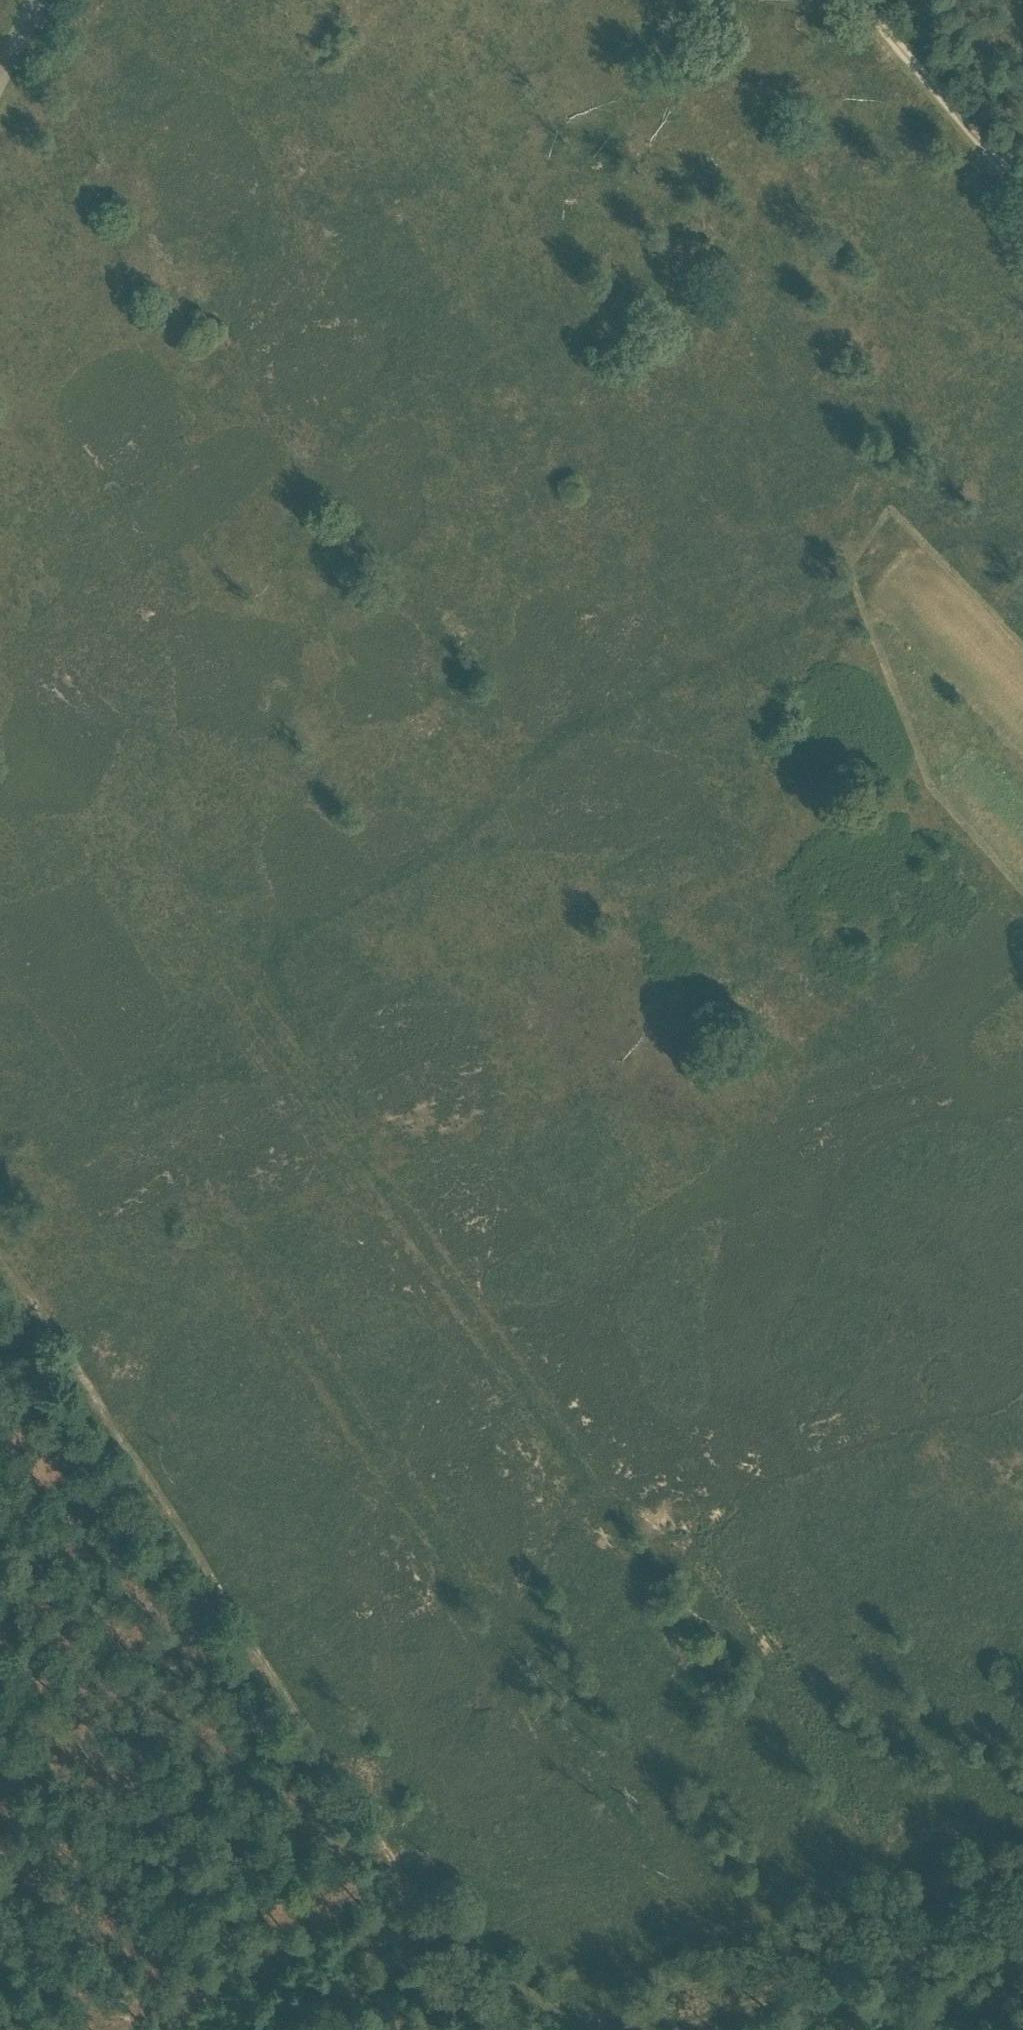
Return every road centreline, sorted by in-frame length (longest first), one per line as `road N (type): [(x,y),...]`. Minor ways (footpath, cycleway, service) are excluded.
road 1 (track): [(0,1266),(451,1953),(508,1986),(552,2029)]
road 2 (track): [(678,2029),(1022,1880)]
road 3 (track): [(852,0),(1022,205)]

